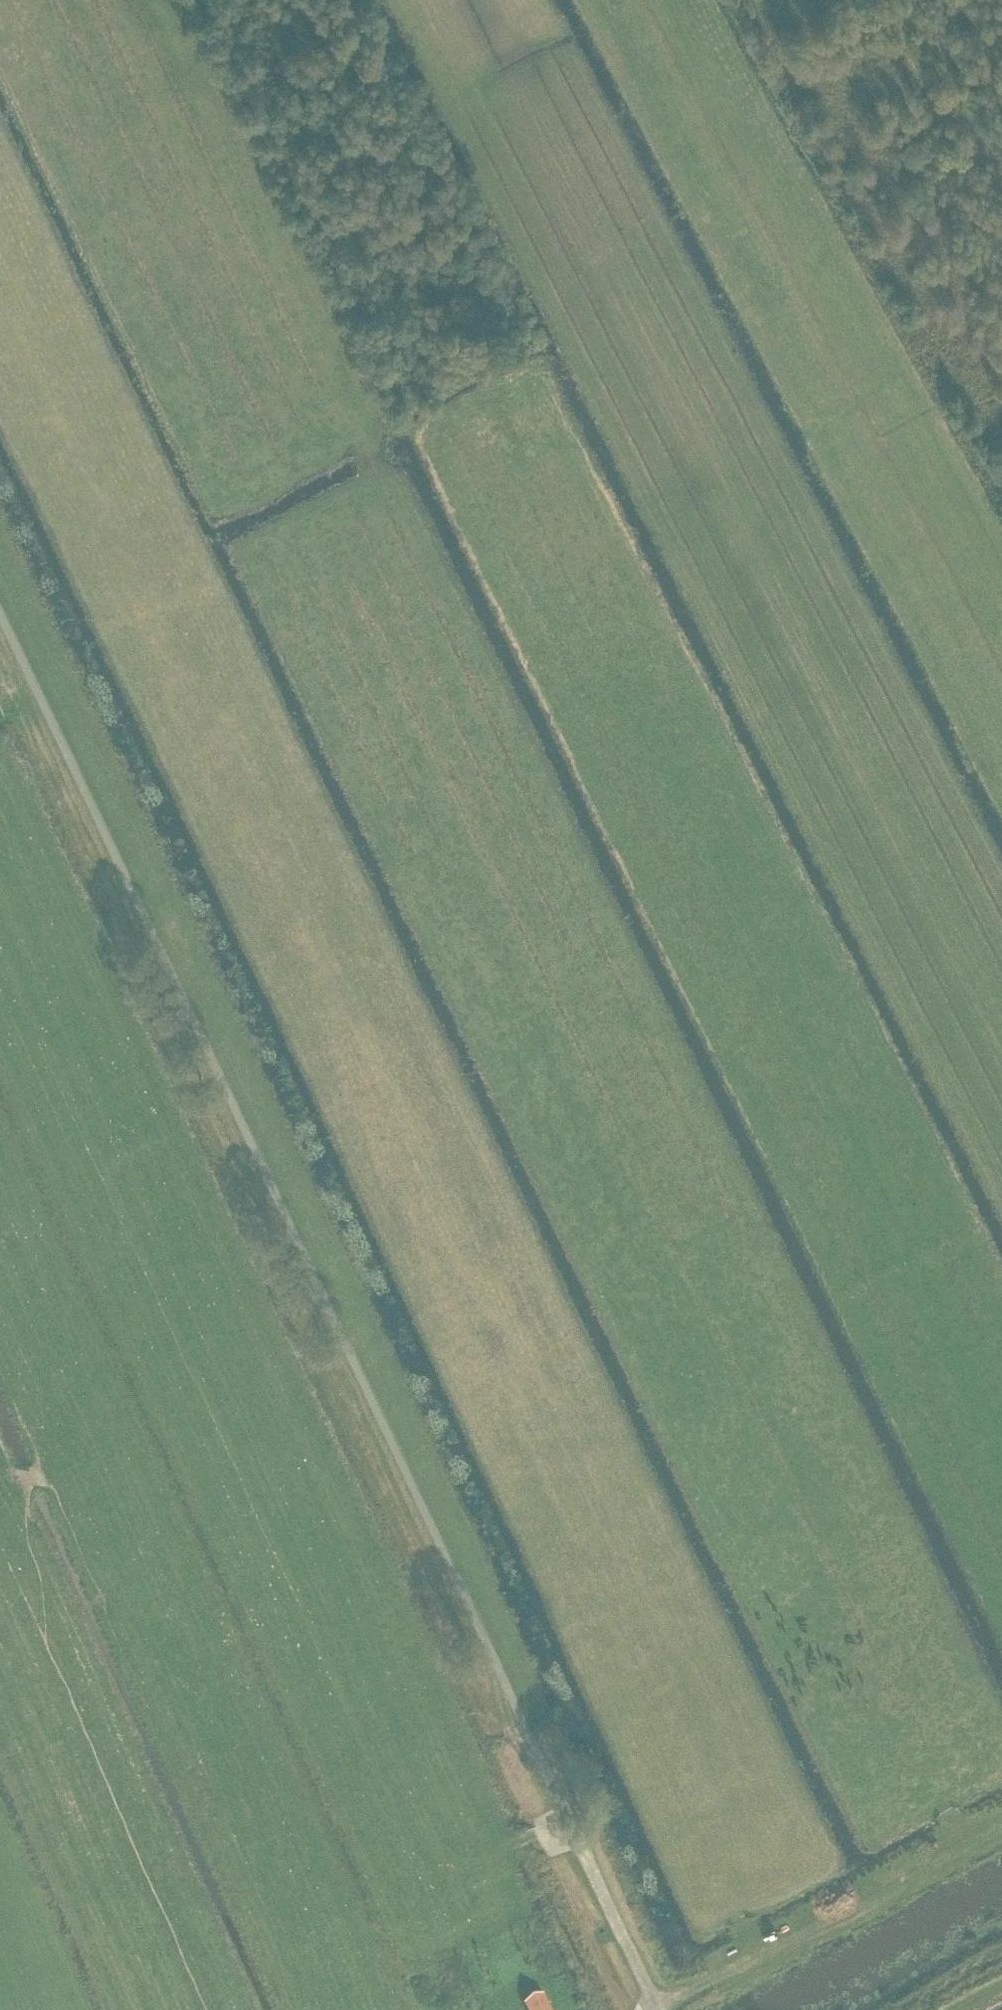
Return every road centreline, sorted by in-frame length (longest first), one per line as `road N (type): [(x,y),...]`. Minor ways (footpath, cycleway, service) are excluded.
road 1 (unclassified): [(653,2009),(533,1748)]

